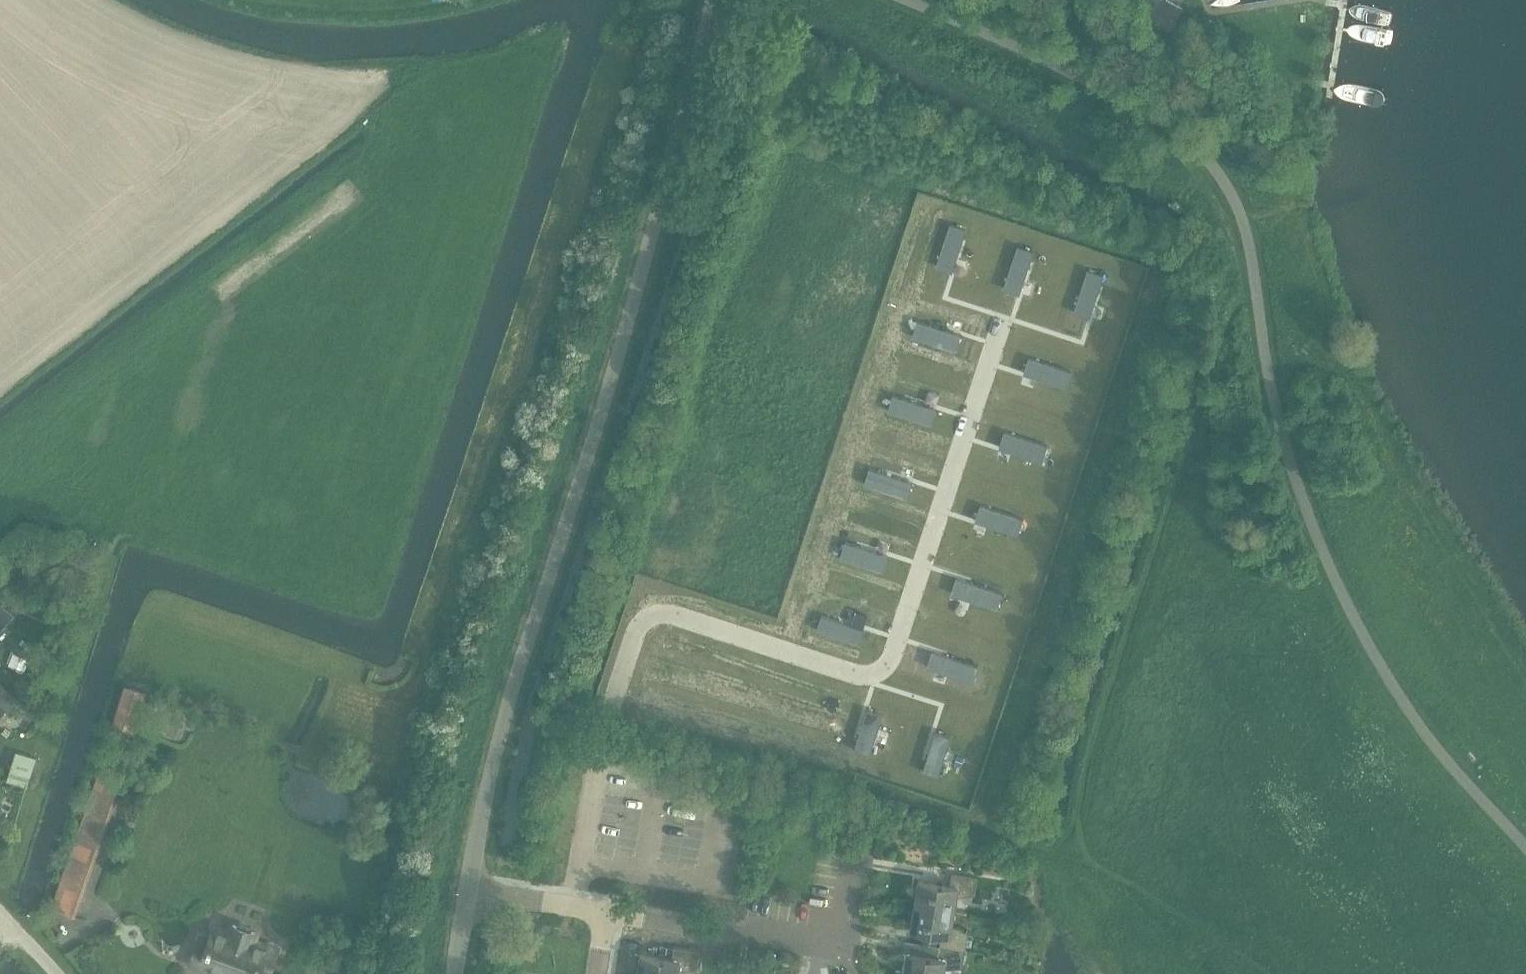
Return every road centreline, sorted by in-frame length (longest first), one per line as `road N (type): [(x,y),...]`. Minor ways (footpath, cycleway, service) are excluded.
road 1 (unclassified): [(471,889),(502,717),(646,255),(711,0)]
road 2 (residential): [(1001,321),(887,670),(851,675),(675,618),(641,630),(596,759),(570,906)]
road 3 (residential): [(607,912),(830,944),(842,859)]

